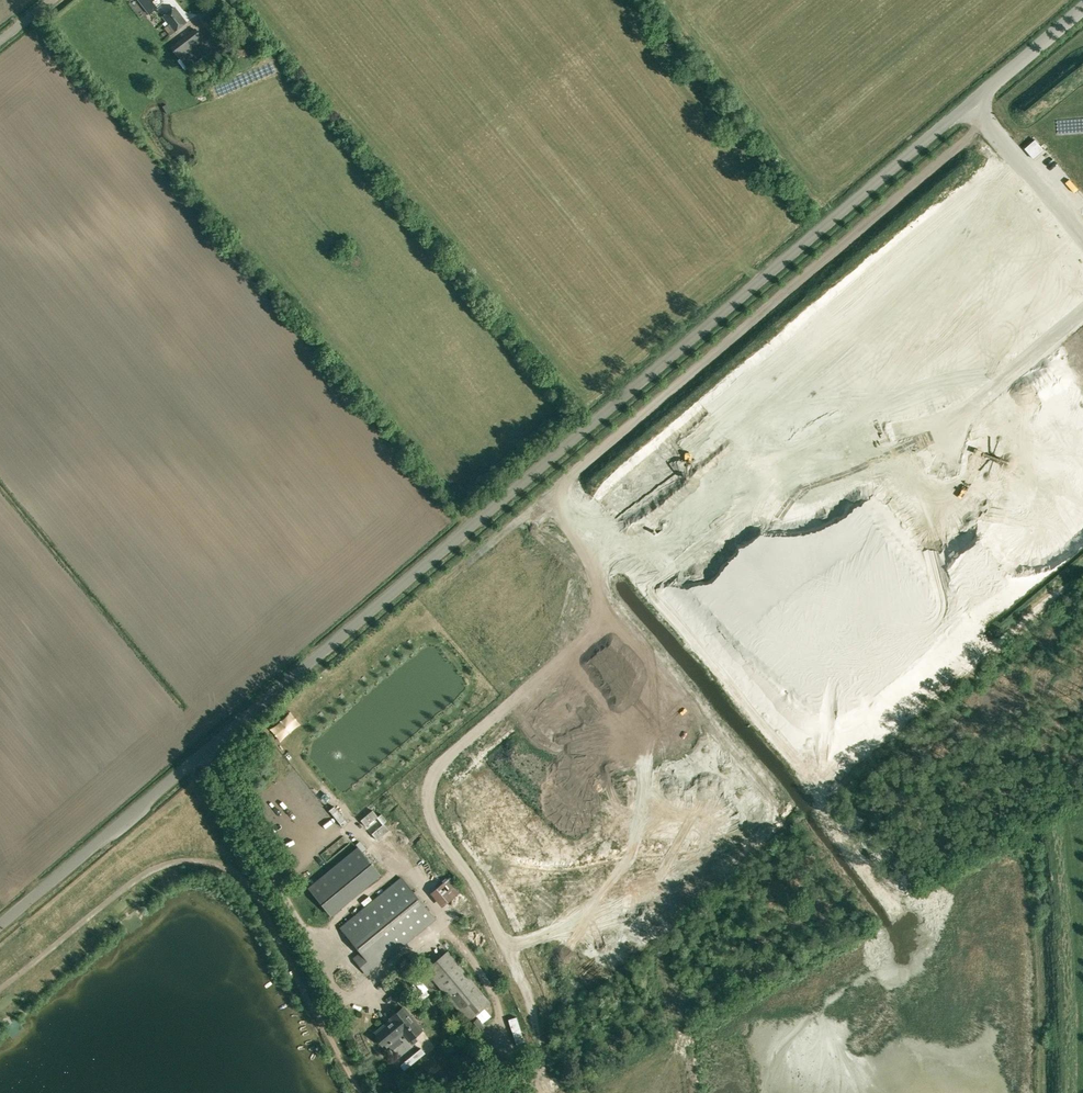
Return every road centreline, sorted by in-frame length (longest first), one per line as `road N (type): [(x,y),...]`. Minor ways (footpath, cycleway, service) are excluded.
road 1 (unclassified): [(0,926),(1082,5)]
road 2 (track): [(0,988),(152,869),(177,861),(218,865),(244,880),(360,1092)]
road 3 (track): [(317,659),(362,760),(428,807),(456,846),(531,996),(554,1092)]

